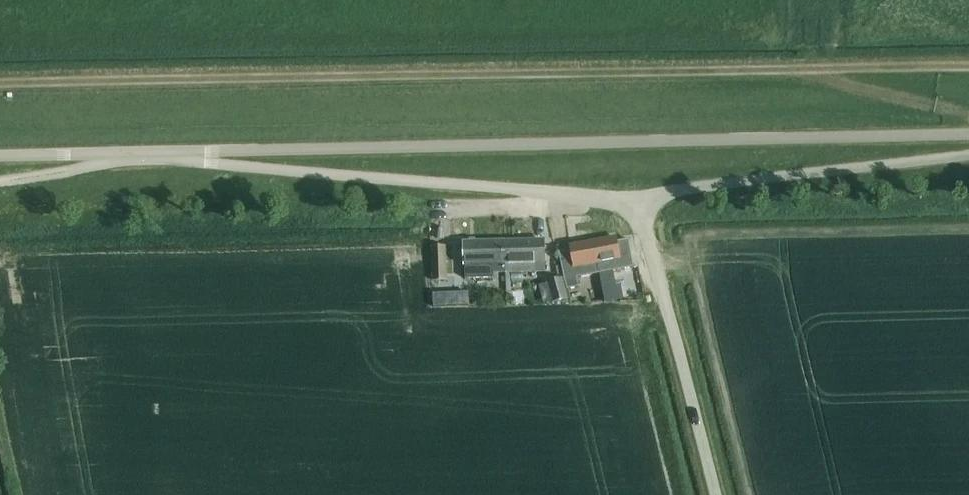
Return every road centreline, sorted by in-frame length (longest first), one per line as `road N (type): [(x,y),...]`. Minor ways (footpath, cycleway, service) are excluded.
road 1 (track): [(0,83),(968,66)]
road 2 (unclassified): [(968,139),(121,150)]
road 3 (unclassified): [(633,199),(121,150)]
road 4 (unclassified): [(633,199),(968,159)]
road 5 (unclassified): [(710,494),(633,199)]
road 6 (track): [(812,68),(968,124)]
road 7 (unclassified): [(121,150),(0,152)]

